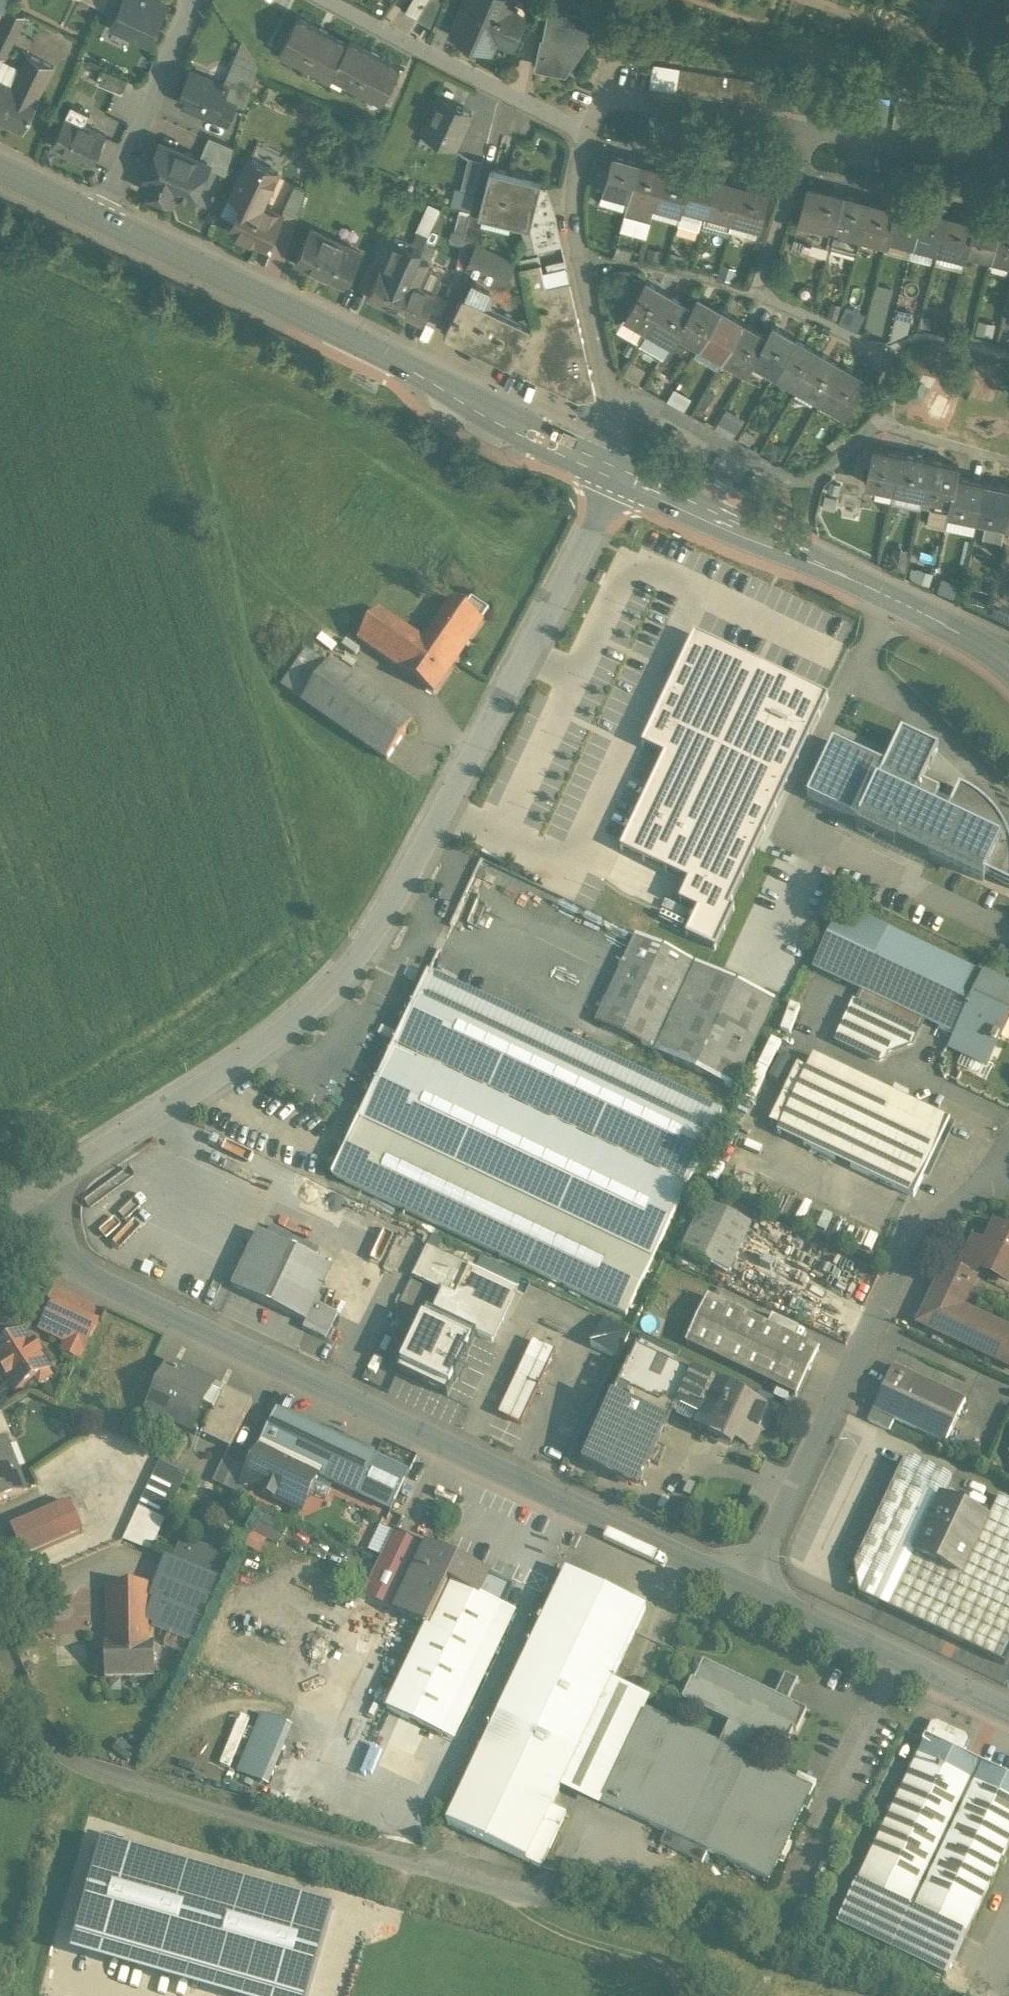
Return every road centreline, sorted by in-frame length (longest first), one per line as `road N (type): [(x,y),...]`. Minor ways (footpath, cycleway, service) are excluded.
road 1 (residential): [(614,474),(533,653),(376,941),(253,1060),(39,1200)]
road 2 (residential): [(750,1582),(102,1283),(55,1235),(39,1200)]
road 3 (residential): [(545,1898),(94,1771),(40,1732),(0,1644)]
road 4 (tertiary): [(614,474),(100,223)]
road 5 (residential): [(750,1582),(918,1243),(961,1197),(1008,1166)]
road 6 (tertiary): [(1008,666),(884,595),(614,474)]
road 7 (residential): [(614,474),(613,412),(571,203),(587,136)]
road 8 (residential): [(587,136),(324,0)]
road 9 (residential): [(1008,1706),(750,1582)]
road 10 (residential): [(100,223),(198,0)]
road 11 (track): [(545,1898),(550,1913),(585,1937),(683,1965),(684,1995)]

